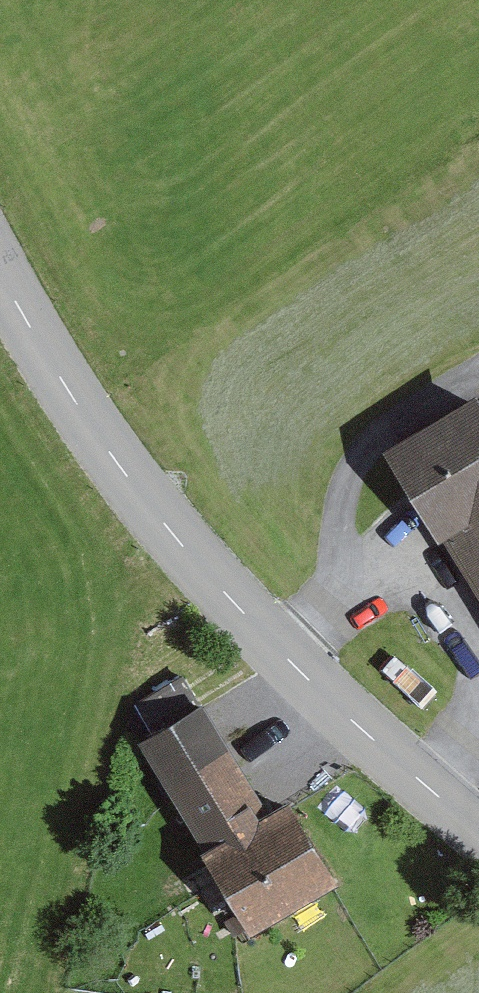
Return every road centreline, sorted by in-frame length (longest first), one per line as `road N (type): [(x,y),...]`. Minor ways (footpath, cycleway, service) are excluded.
road 1 (tertiary): [(478,832),(301,673),(109,460),(0,281)]
road 2 (track): [(274,645),(344,597),(360,458),(478,375)]

